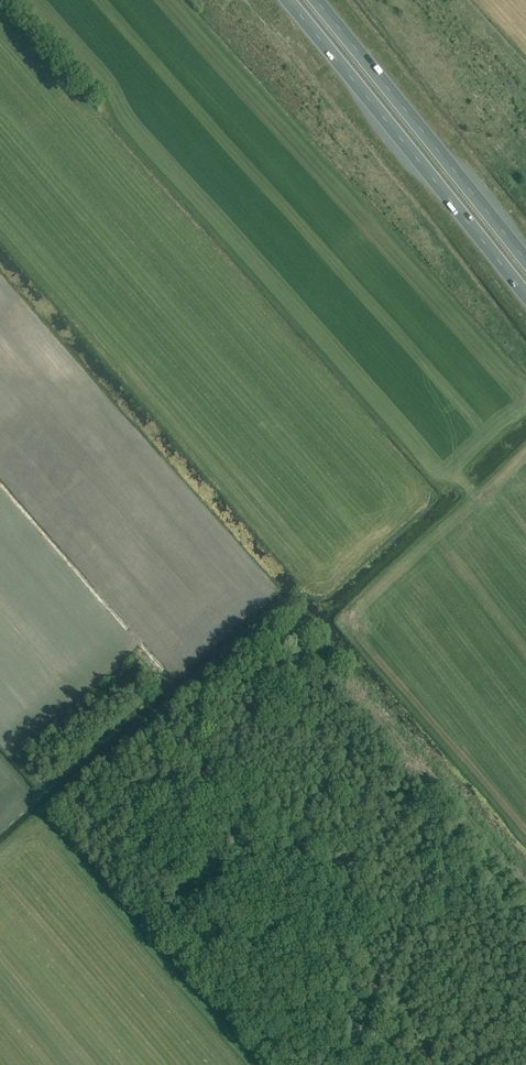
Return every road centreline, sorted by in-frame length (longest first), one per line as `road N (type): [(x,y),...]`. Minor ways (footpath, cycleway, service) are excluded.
road 1 (trunk): [(287,0),(525,297)]
road 2 (trunk): [(525,262),(315,0)]

